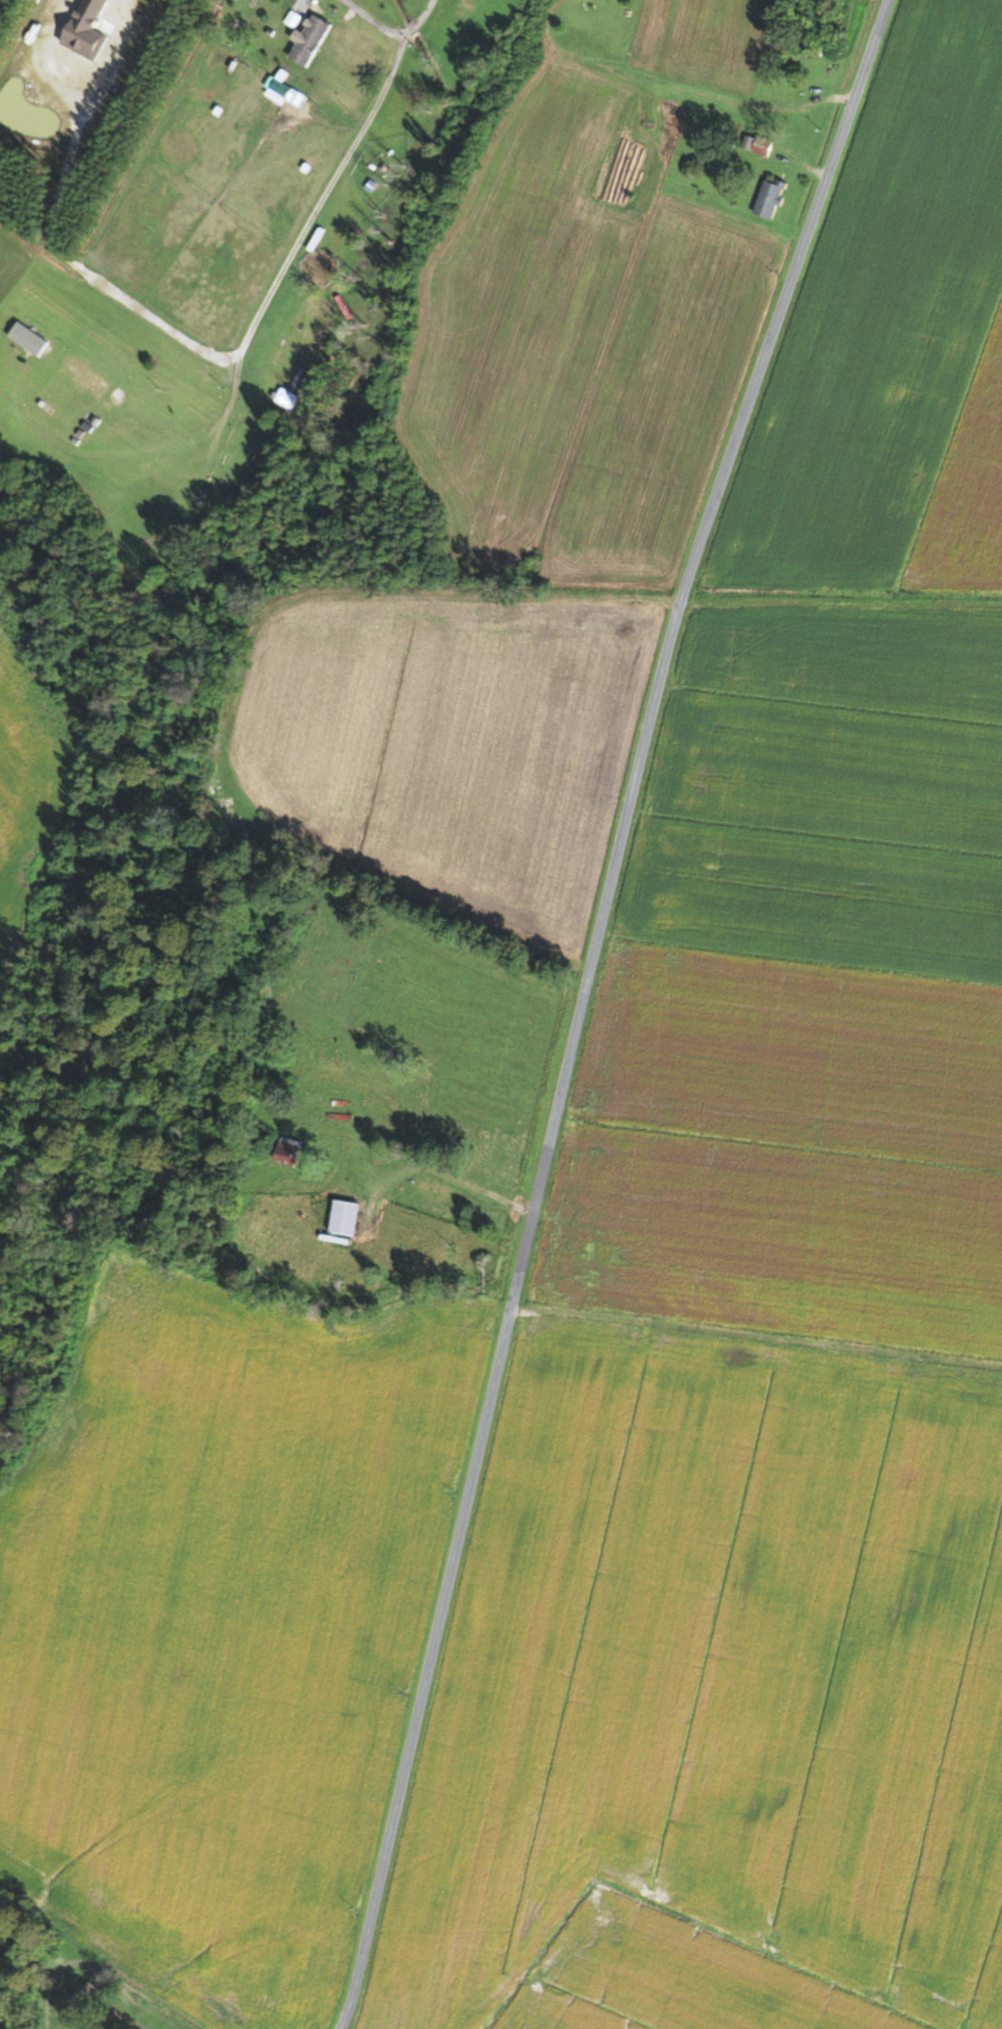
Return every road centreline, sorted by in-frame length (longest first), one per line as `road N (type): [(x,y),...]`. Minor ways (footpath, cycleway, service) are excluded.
road 1 (residential): [(341,2028),(360,1983),(662,676),(703,534),(894,0)]

